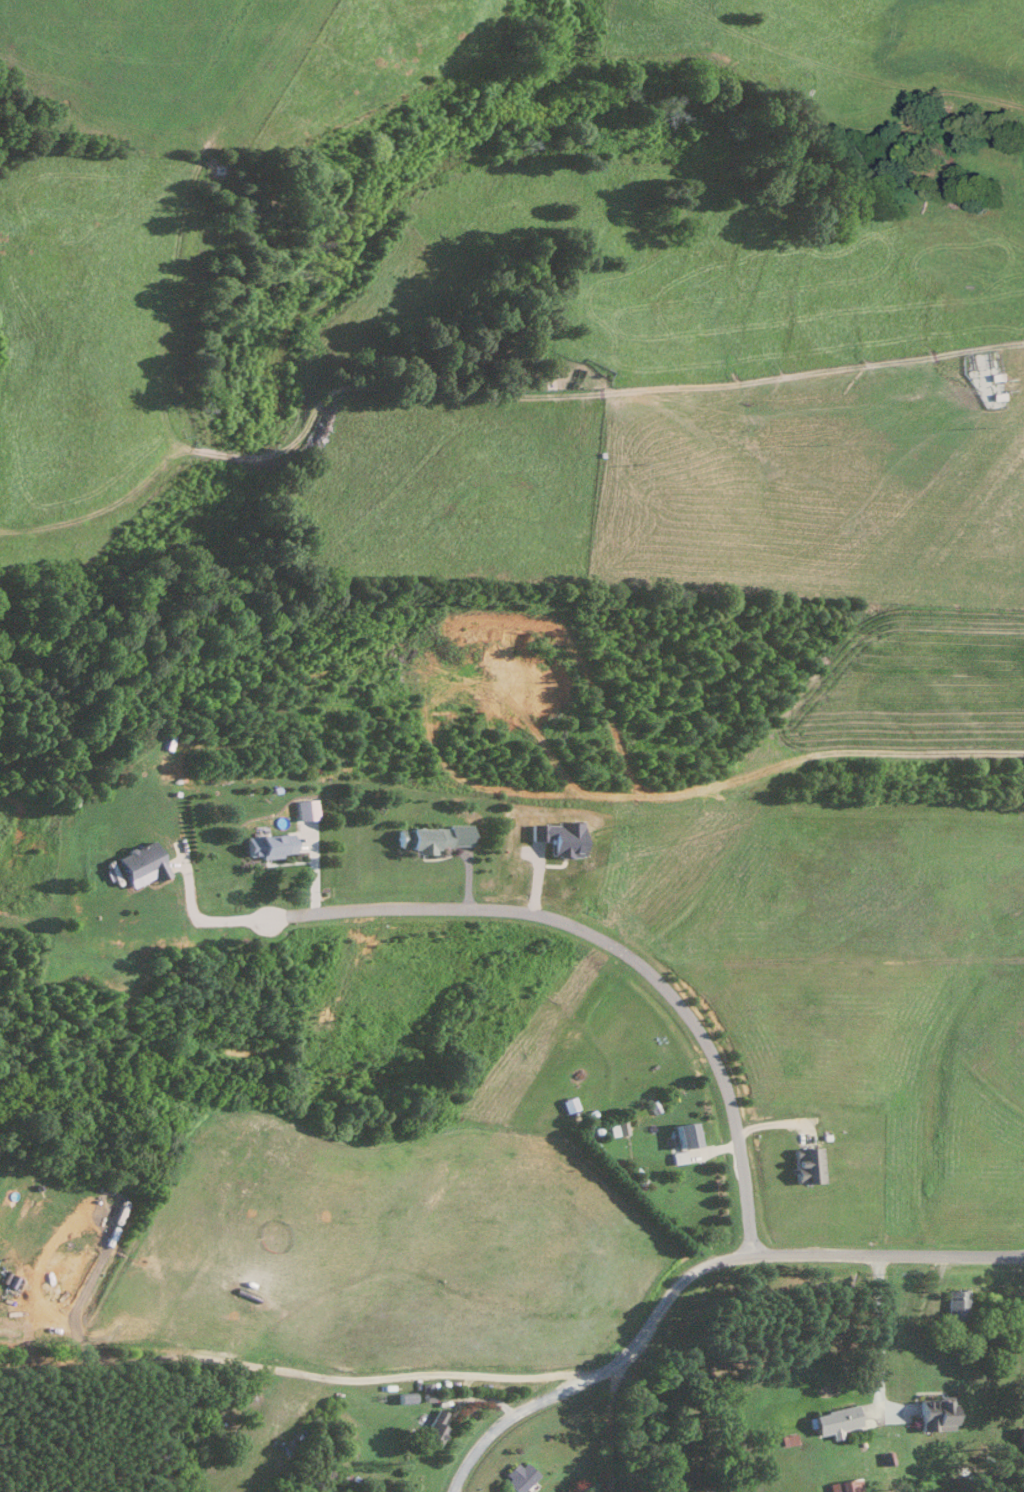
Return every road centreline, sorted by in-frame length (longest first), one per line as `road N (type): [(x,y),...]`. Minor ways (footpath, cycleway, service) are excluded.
road 1 (residential): [(747,1254),(725,1087),(667,992),(630,959),(576,927),(530,914),(453,908),(264,920)]
road 2 (residential): [(451,1491),(478,1445),(521,1410),(612,1369),(675,1285),(702,1264),(747,1254),(1023,1253)]
road 3 (residential): [(605,1491),(612,1369)]

